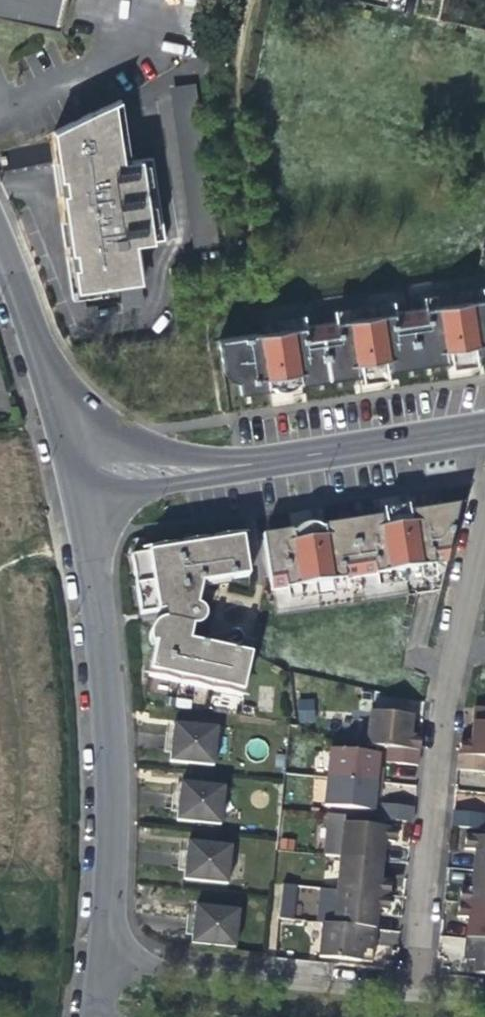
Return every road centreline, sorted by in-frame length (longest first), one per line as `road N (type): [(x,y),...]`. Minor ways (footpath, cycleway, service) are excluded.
road 1 (residential): [(98,966),(105,796),(75,478)]
road 2 (residential): [(484,526),(446,697),(411,991)]
road 3 (residential): [(75,478),(484,426)]
road 4 (residential): [(411,991),(98,966)]
road 5 (residential): [(0,250),(75,478)]

